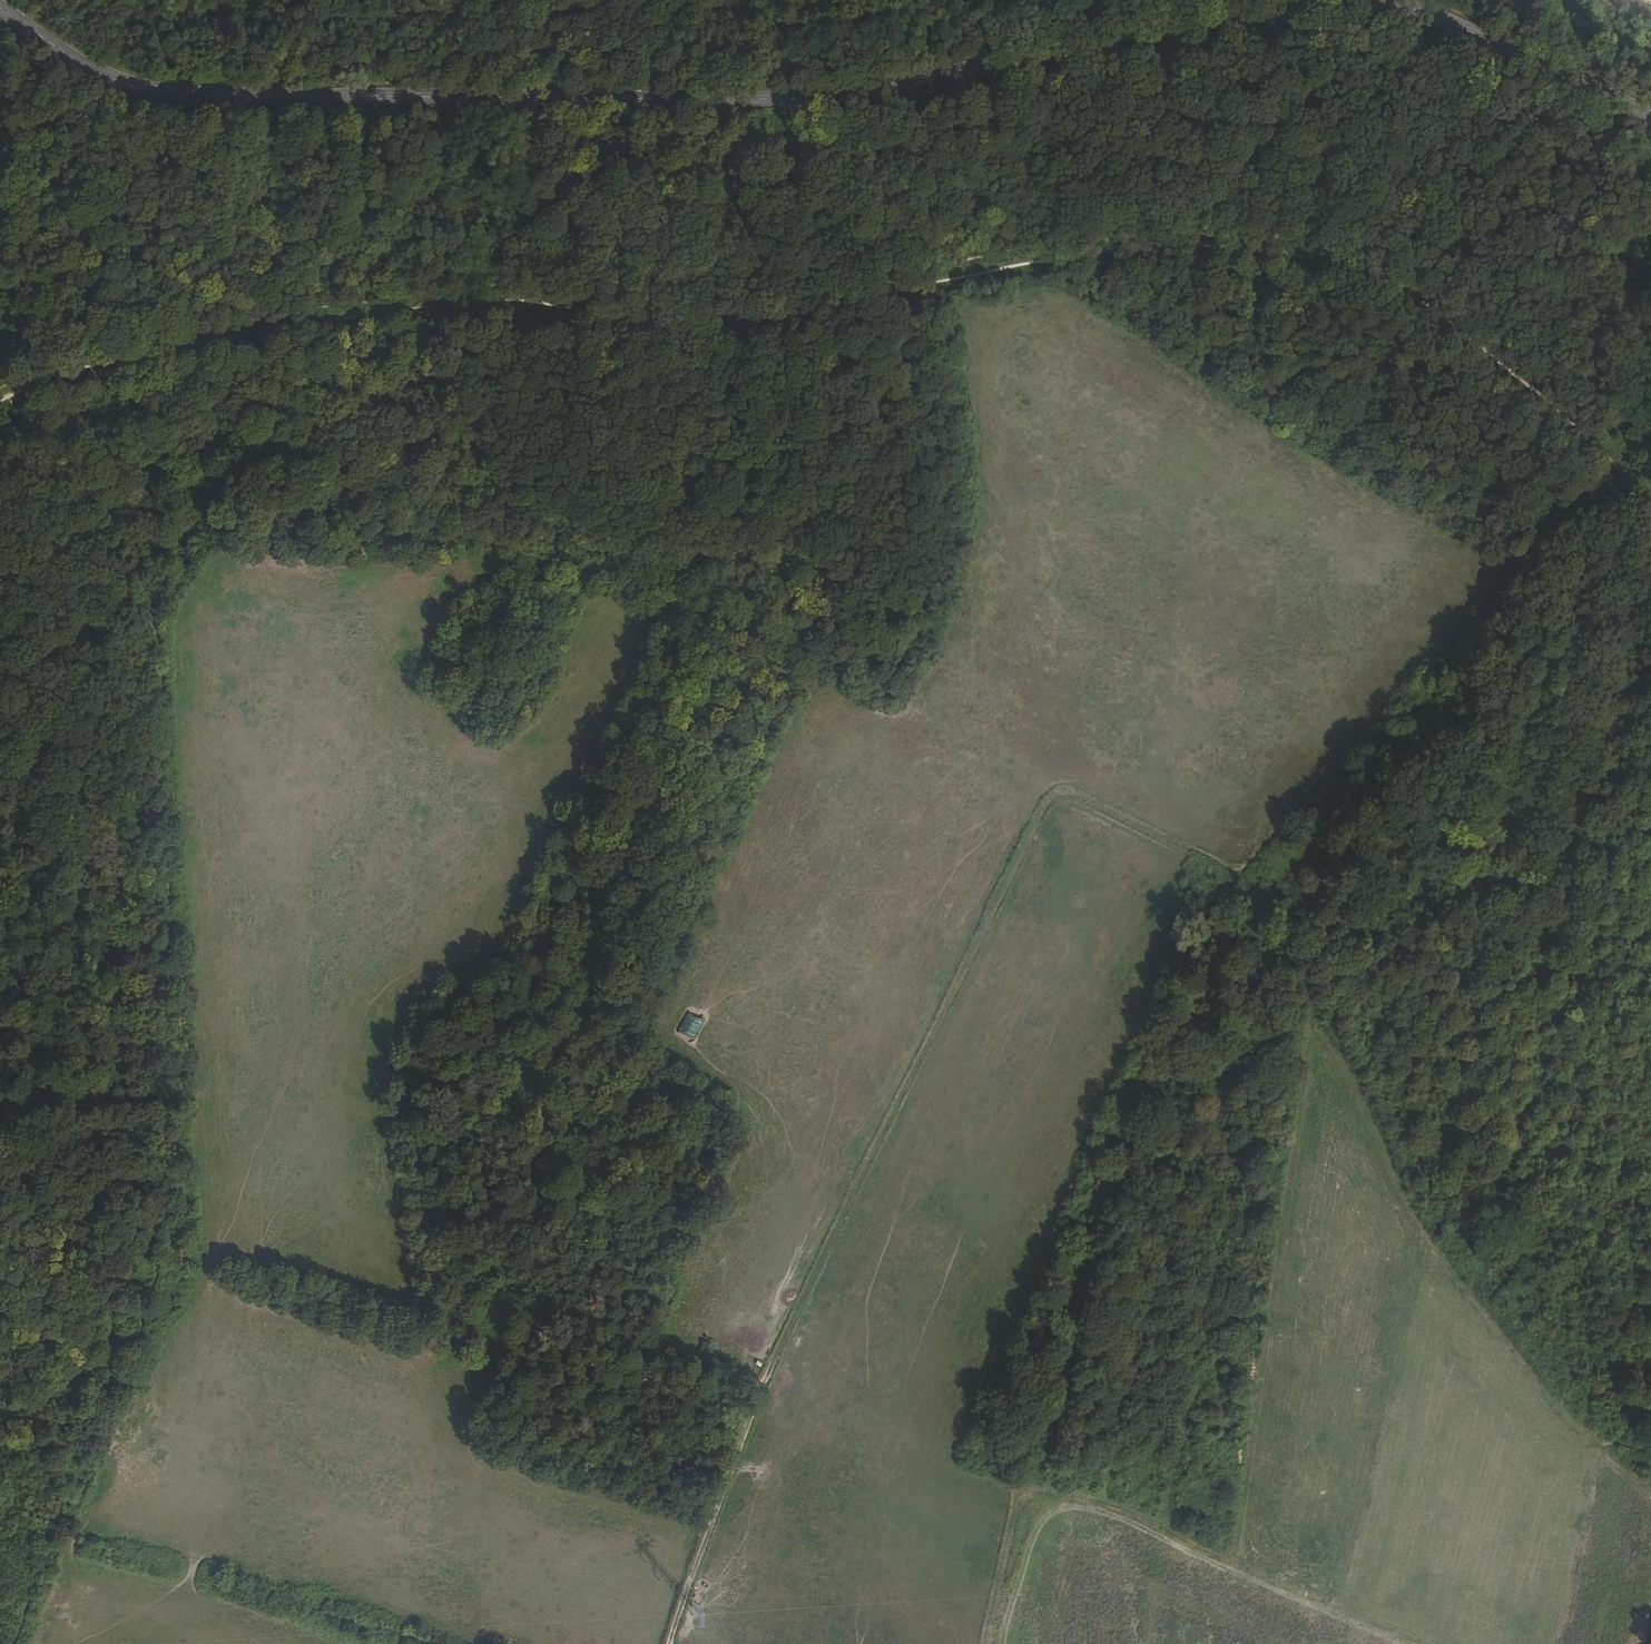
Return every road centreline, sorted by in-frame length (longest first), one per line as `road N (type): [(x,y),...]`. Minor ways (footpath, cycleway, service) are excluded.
road 1 (tertiary): [(0,9),(121,81),(186,96),(789,98),(1384,18),(1445,25),(1650,123)]
road 2 (track): [(36,1643),(70,1534),(197,1312),(206,1257),(194,939)]
road 3 (track): [(1388,699),(1469,719),(1650,1001)]
road 4 (track): [(791,97),(963,230),(1021,248)]
road 5 (track): [(790,95),(893,276)]

